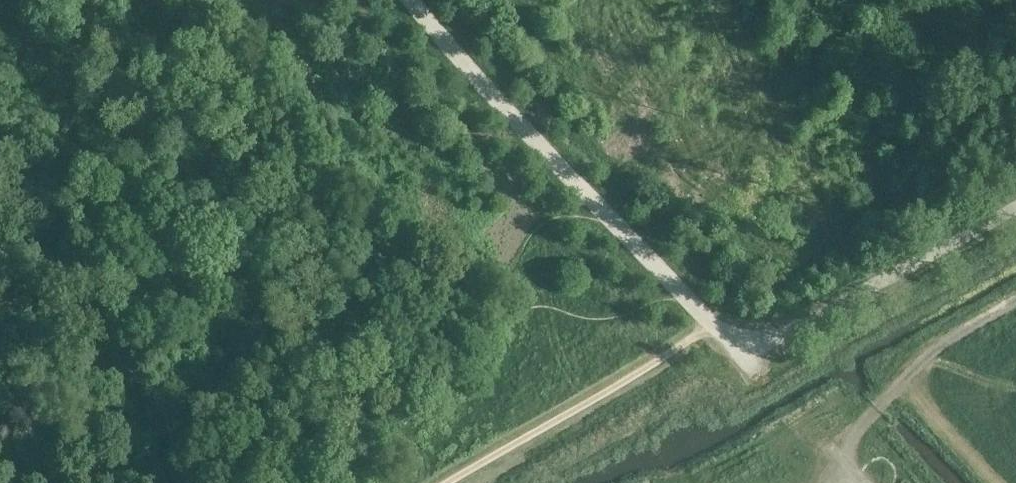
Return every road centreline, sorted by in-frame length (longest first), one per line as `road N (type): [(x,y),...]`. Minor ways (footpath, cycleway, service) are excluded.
road 1 (unclassified): [(1015,209),(837,309),(747,340),(698,314),(409,0)]
road 2 (track): [(710,322),(632,376),(445,482)]
road 3 (track): [(1015,301),(945,345),(866,422),(847,465)]

